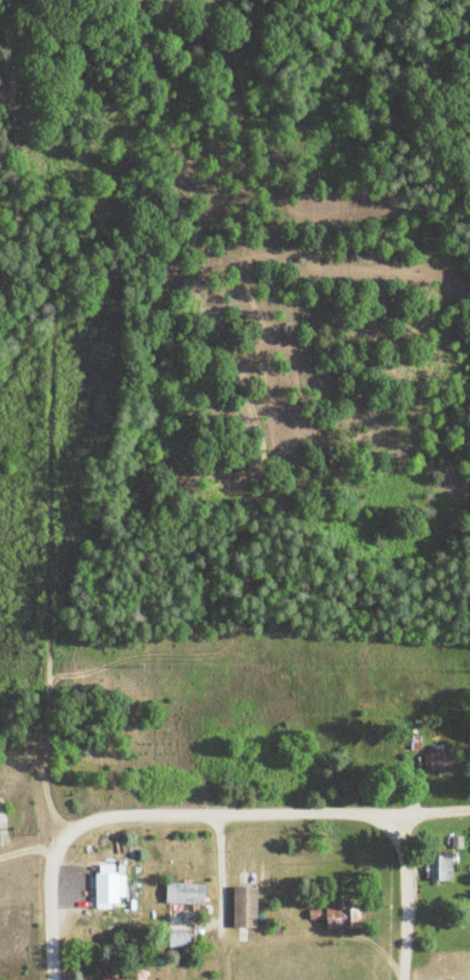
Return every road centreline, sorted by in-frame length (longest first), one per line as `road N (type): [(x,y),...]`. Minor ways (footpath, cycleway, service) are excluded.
road 1 (residential): [(223,812),(381,813),(401,838)]
road 2 (residential): [(225,979),(223,812)]
road 3 (residential): [(73,825),(52,887),(55,979)]
road 4 (residential): [(73,825),(223,812)]
road 5 (residential): [(406,979),(409,873),(401,838)]

